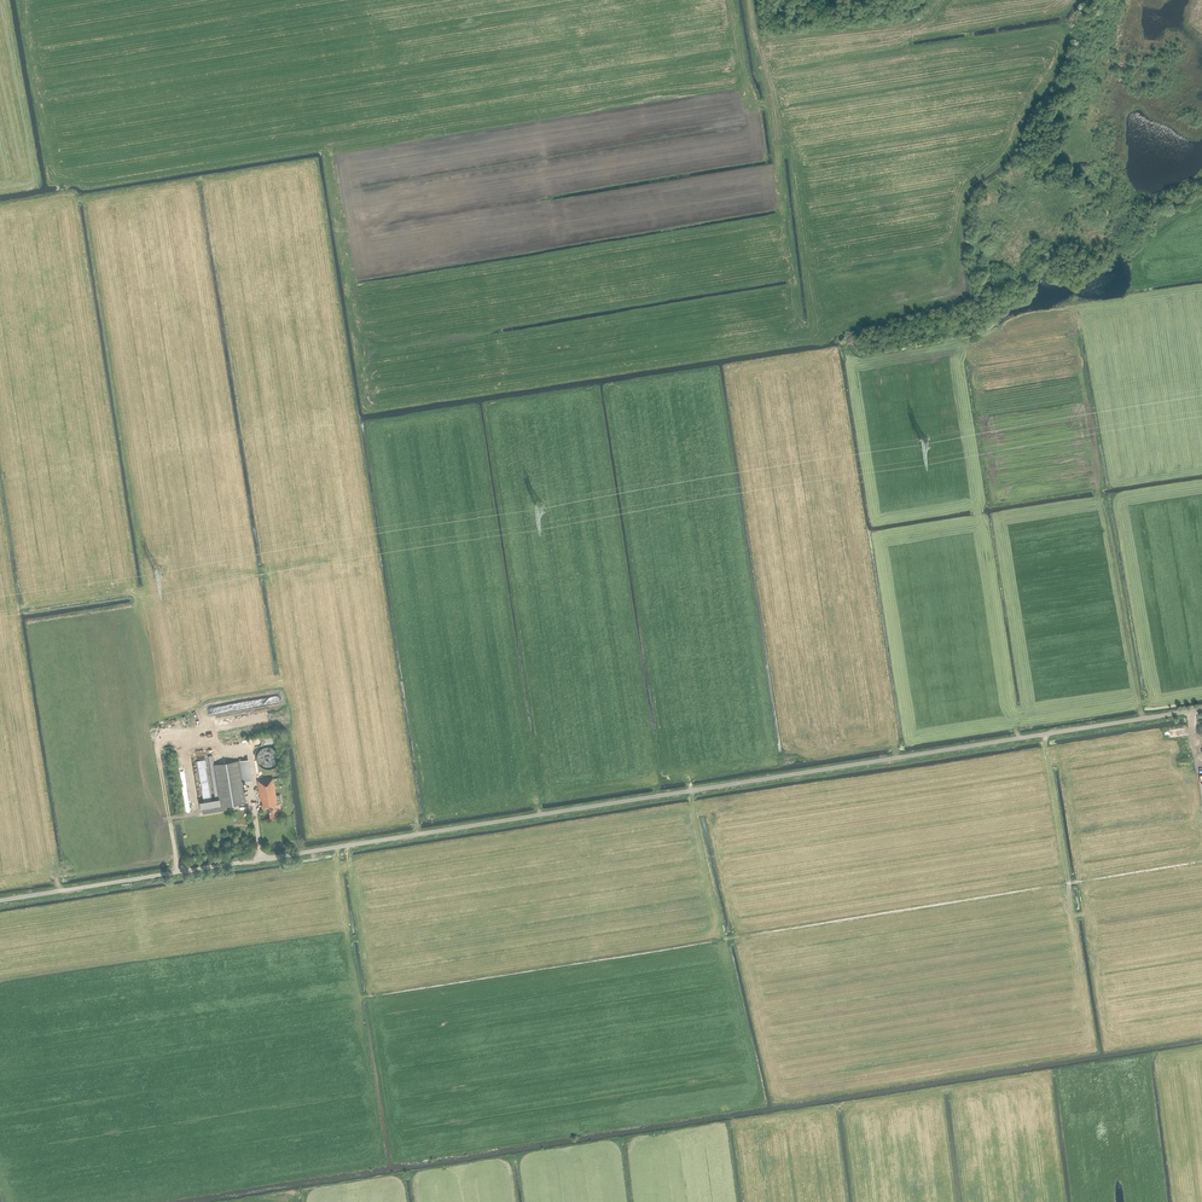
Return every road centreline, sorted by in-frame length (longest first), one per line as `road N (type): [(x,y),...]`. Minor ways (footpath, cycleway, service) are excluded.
road 1 (unclassified): [(0,901),(1201,710)]

